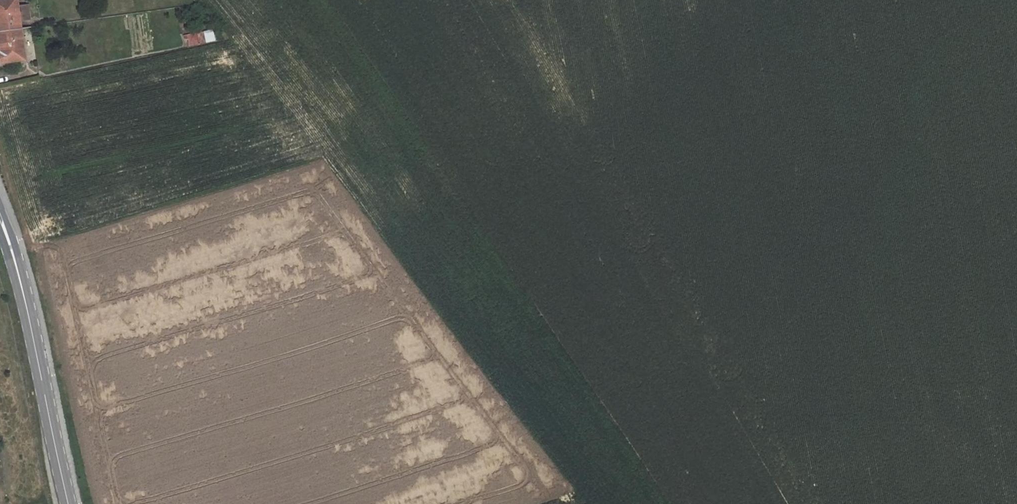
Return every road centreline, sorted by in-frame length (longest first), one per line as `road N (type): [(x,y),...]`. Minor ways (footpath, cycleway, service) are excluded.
road 1 (tertiary): [(0,220),(68,503)]

